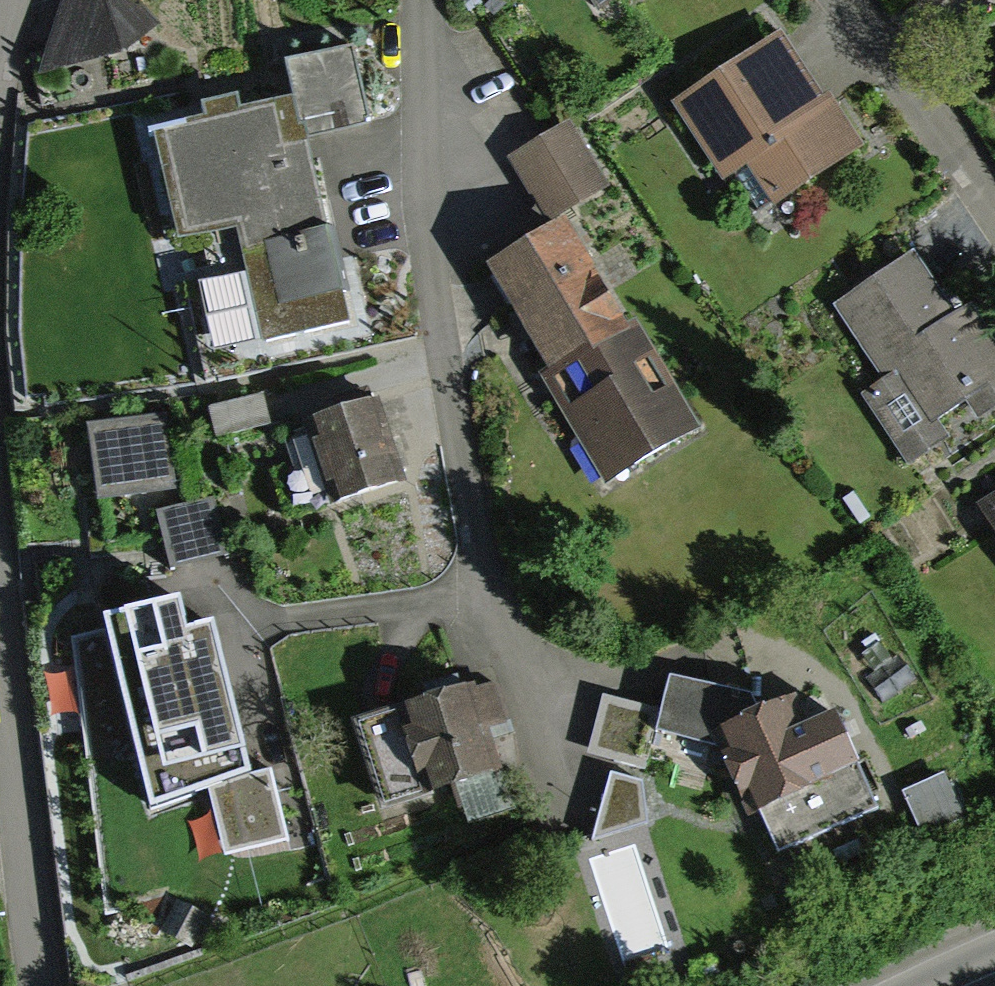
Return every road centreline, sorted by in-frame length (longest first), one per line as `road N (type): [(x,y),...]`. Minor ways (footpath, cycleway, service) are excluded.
road 1 (residential): [(0,676),(40,985)]
road 2 (residential): [(854,0),(994,190)]

